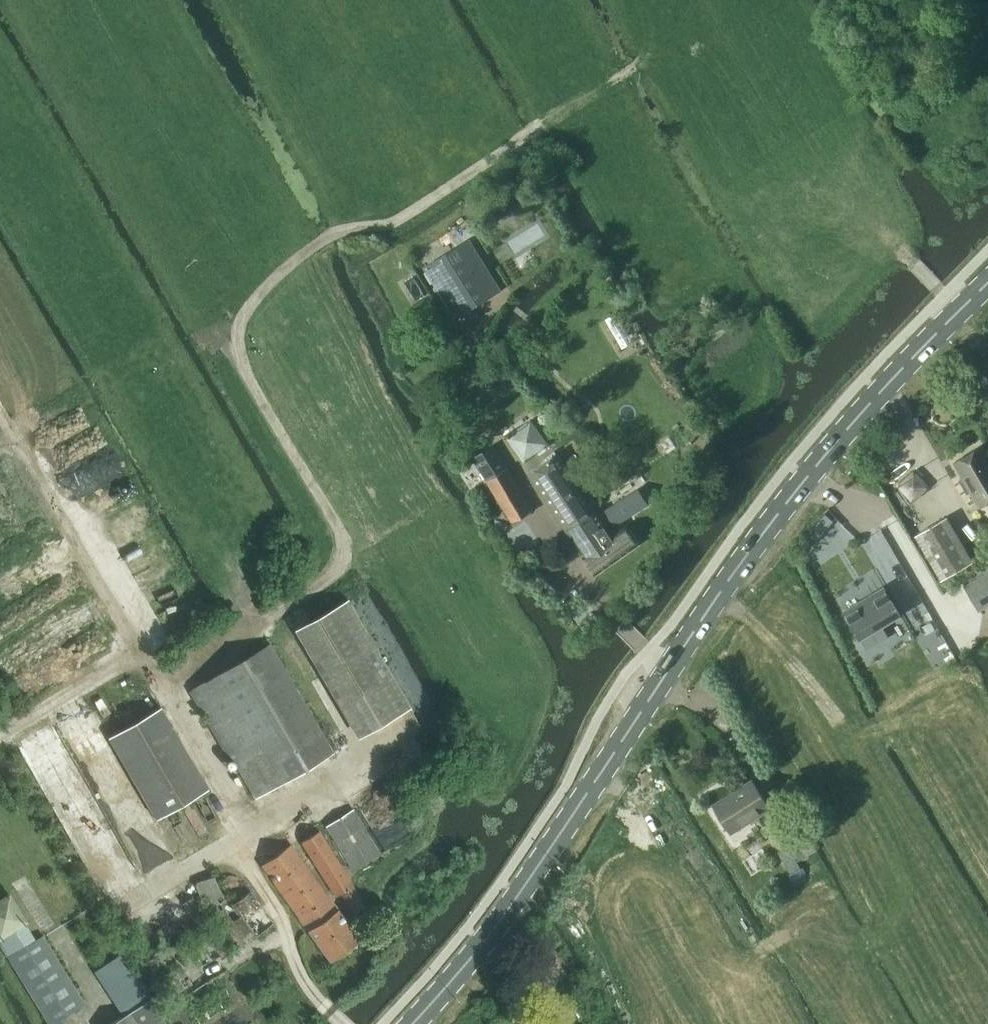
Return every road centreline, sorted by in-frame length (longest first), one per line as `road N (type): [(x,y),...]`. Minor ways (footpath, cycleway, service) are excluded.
road 1 (track): [(0,740),(125,665),(170,680),(340,572),(344,534),(241,368),(237,343),(256,297),(334,233),(395,221),(626,72)]
road 2 (primary): [(412,1023),(484,941),(806,478),(987,282)]
road 3 (track): [(0,413),(170,680),(236,801),(231,848)]
road 4 (track): [(716,600),(752,618),(831,710)]
road 5 (track): [(906,254),(987,352)]

